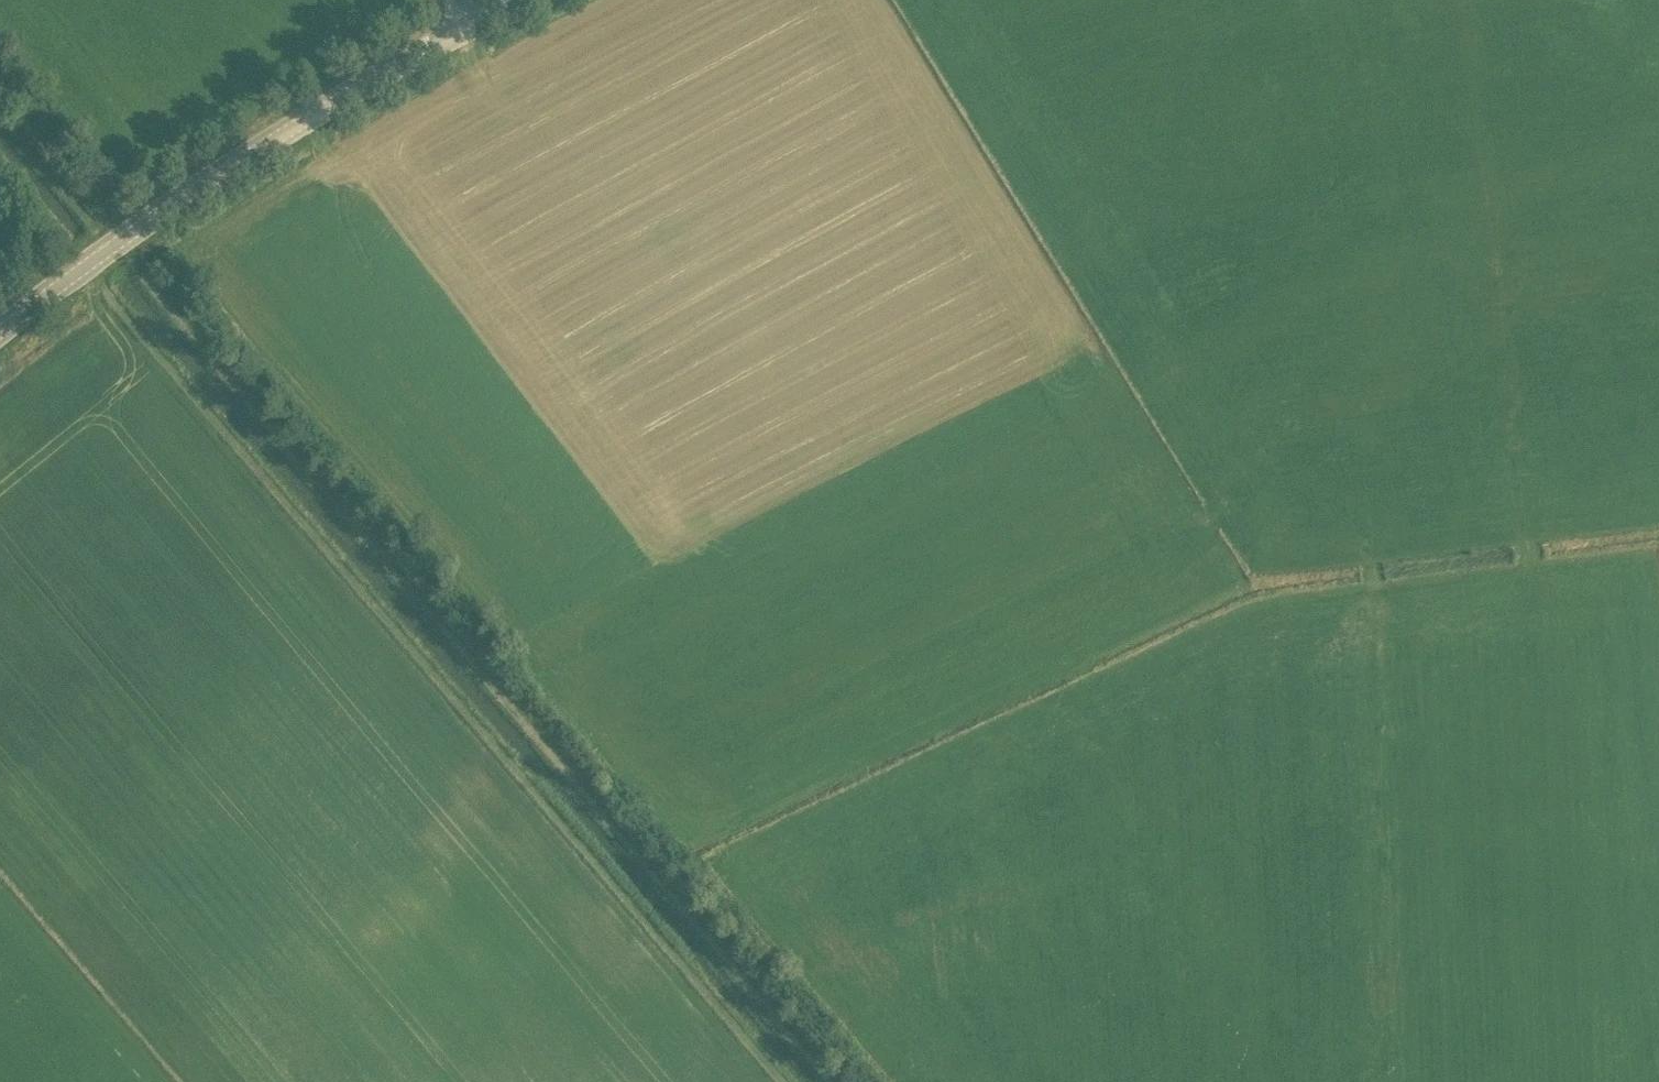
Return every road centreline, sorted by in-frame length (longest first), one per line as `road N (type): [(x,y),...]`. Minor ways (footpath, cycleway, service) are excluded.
road 1 (tertiary): [(0,333),(191,191),(479,24)]

